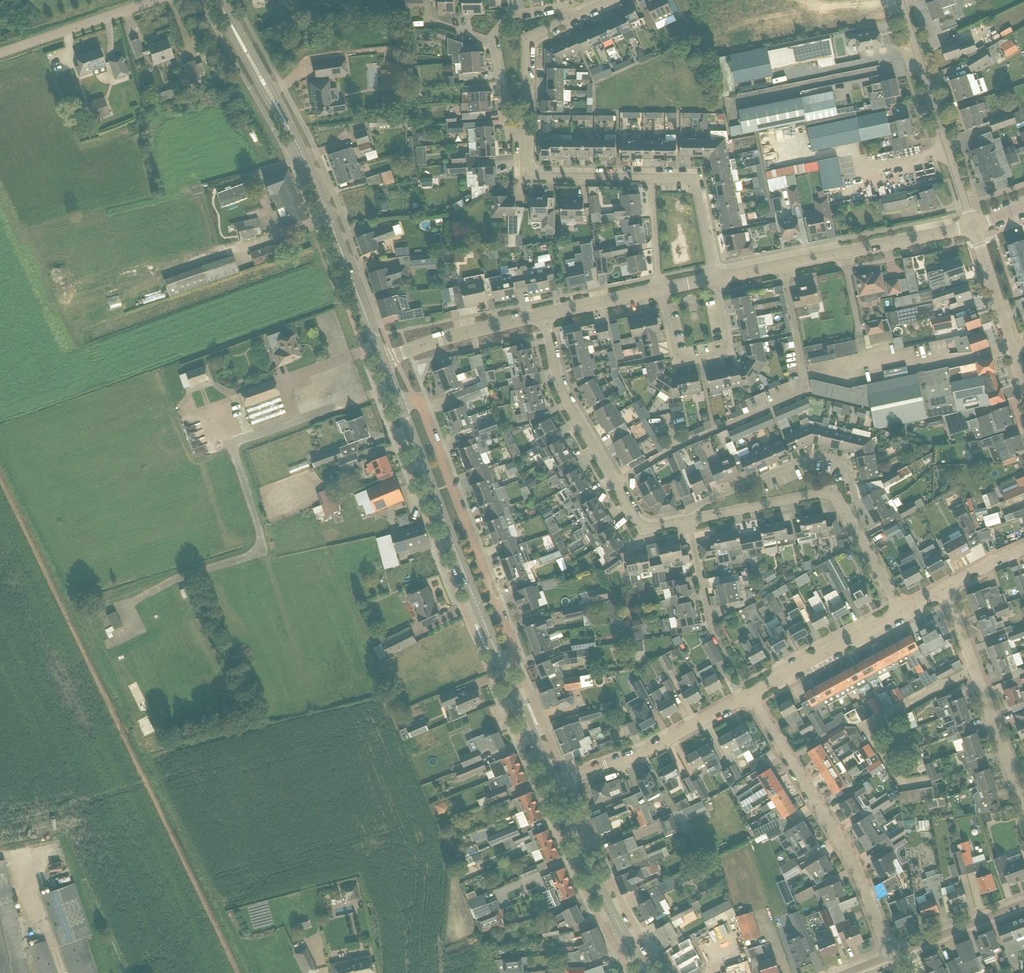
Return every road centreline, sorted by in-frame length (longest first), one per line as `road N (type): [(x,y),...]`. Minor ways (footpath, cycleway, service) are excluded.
road 1 (residential): [(501,662),(513,651),(507,632),(420,407),(400,401)]
road 2 (residential): [(891,955),(844,850),(748,696)]
road 3 (residential): [(690,520),(653,527),(638,522),(563,392),(544,314)]
road 4 (secondary): [(501,662),(400,401)]
road 5 (unclassified): [(715,278),(973,227)]
road 6 (secondary): [(384,361),(286,122)]
road 7 (unclassified): [(973,227),(900,0)]
road 8 (residential): [(690,520),(697,505),(815,454),(846,466),(856,506),(849,518)]
road 9 (residential): [(1023,805),(946,587)]
road 10 (residential): [(552,785),(658,745),(748,696)]
road 11 (secondary): [(647,972),(552,785)]
road 12 (residential): [(715,278),(729,347),(687,363),(673,354),(660,289)]
road 13 (residential): [(849,518),(832,491),(690,520)]
road 14 (residential): [(748,696),(900,612)]
road 15 (unclassified): [(384,361),(544,314)]
road 16 (residential): [(651,179),(525,176),(524,139)]
road 17 (unclassified): [(0,54),(149,0)]
road 18 (unclassified): [(1023,375),(973,227)]
road 19 (residential): [(524,139),(529,40),(572,17)]
road 20 (unclassified): [(891,955),(1023,904)]
road 21 (residential): [(651,179),(693,182),(715,278)]
road 22 (secondary): [(552,785),(501,662)]
road 23 (residential): [(716,638),(690,520)]

